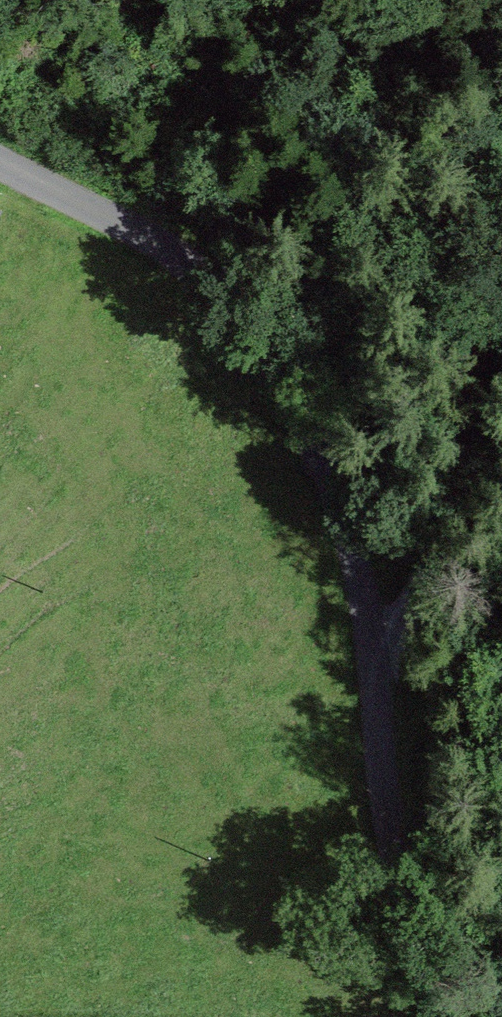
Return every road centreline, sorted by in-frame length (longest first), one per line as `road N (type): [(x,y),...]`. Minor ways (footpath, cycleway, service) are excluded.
road 1 (unclassified): [(0,166),(271,299),(343,403),(373,699),(448,1016)]
road 2 (track): [(501,412),(478,515),(373,699)]

